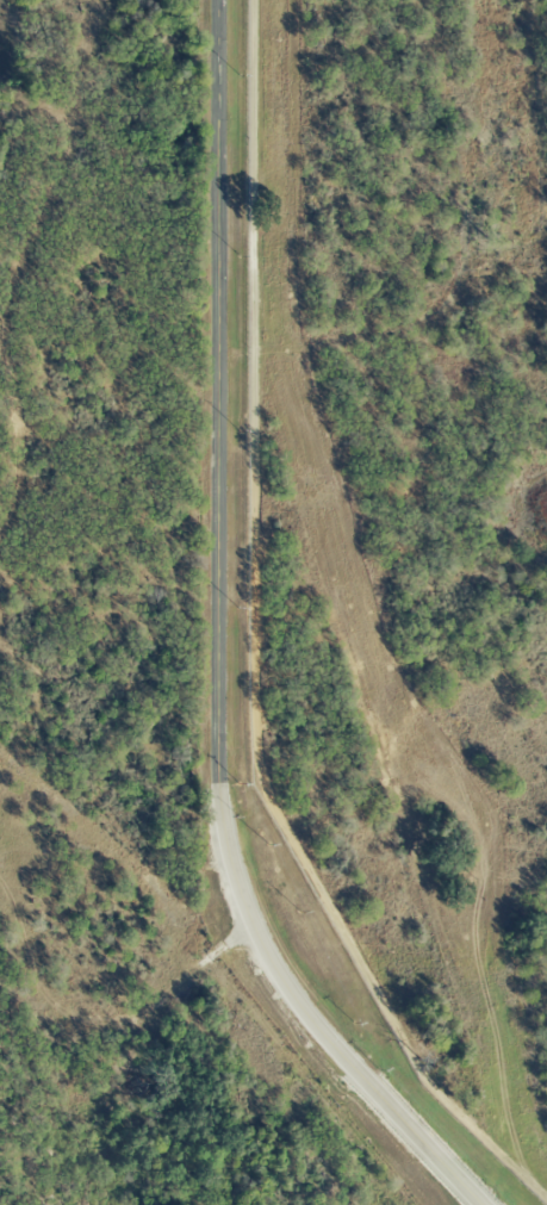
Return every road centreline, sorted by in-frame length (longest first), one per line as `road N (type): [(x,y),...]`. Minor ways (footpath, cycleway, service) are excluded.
road 1 (track): [(546,1201),(424,1079),(256,768),(253,0)]
road 2 (residential): [(216,0),(216,743),(226,847),(280,981),(481,1204)]
road 3 (track): [(430,311),(369,335),(254,353)]

